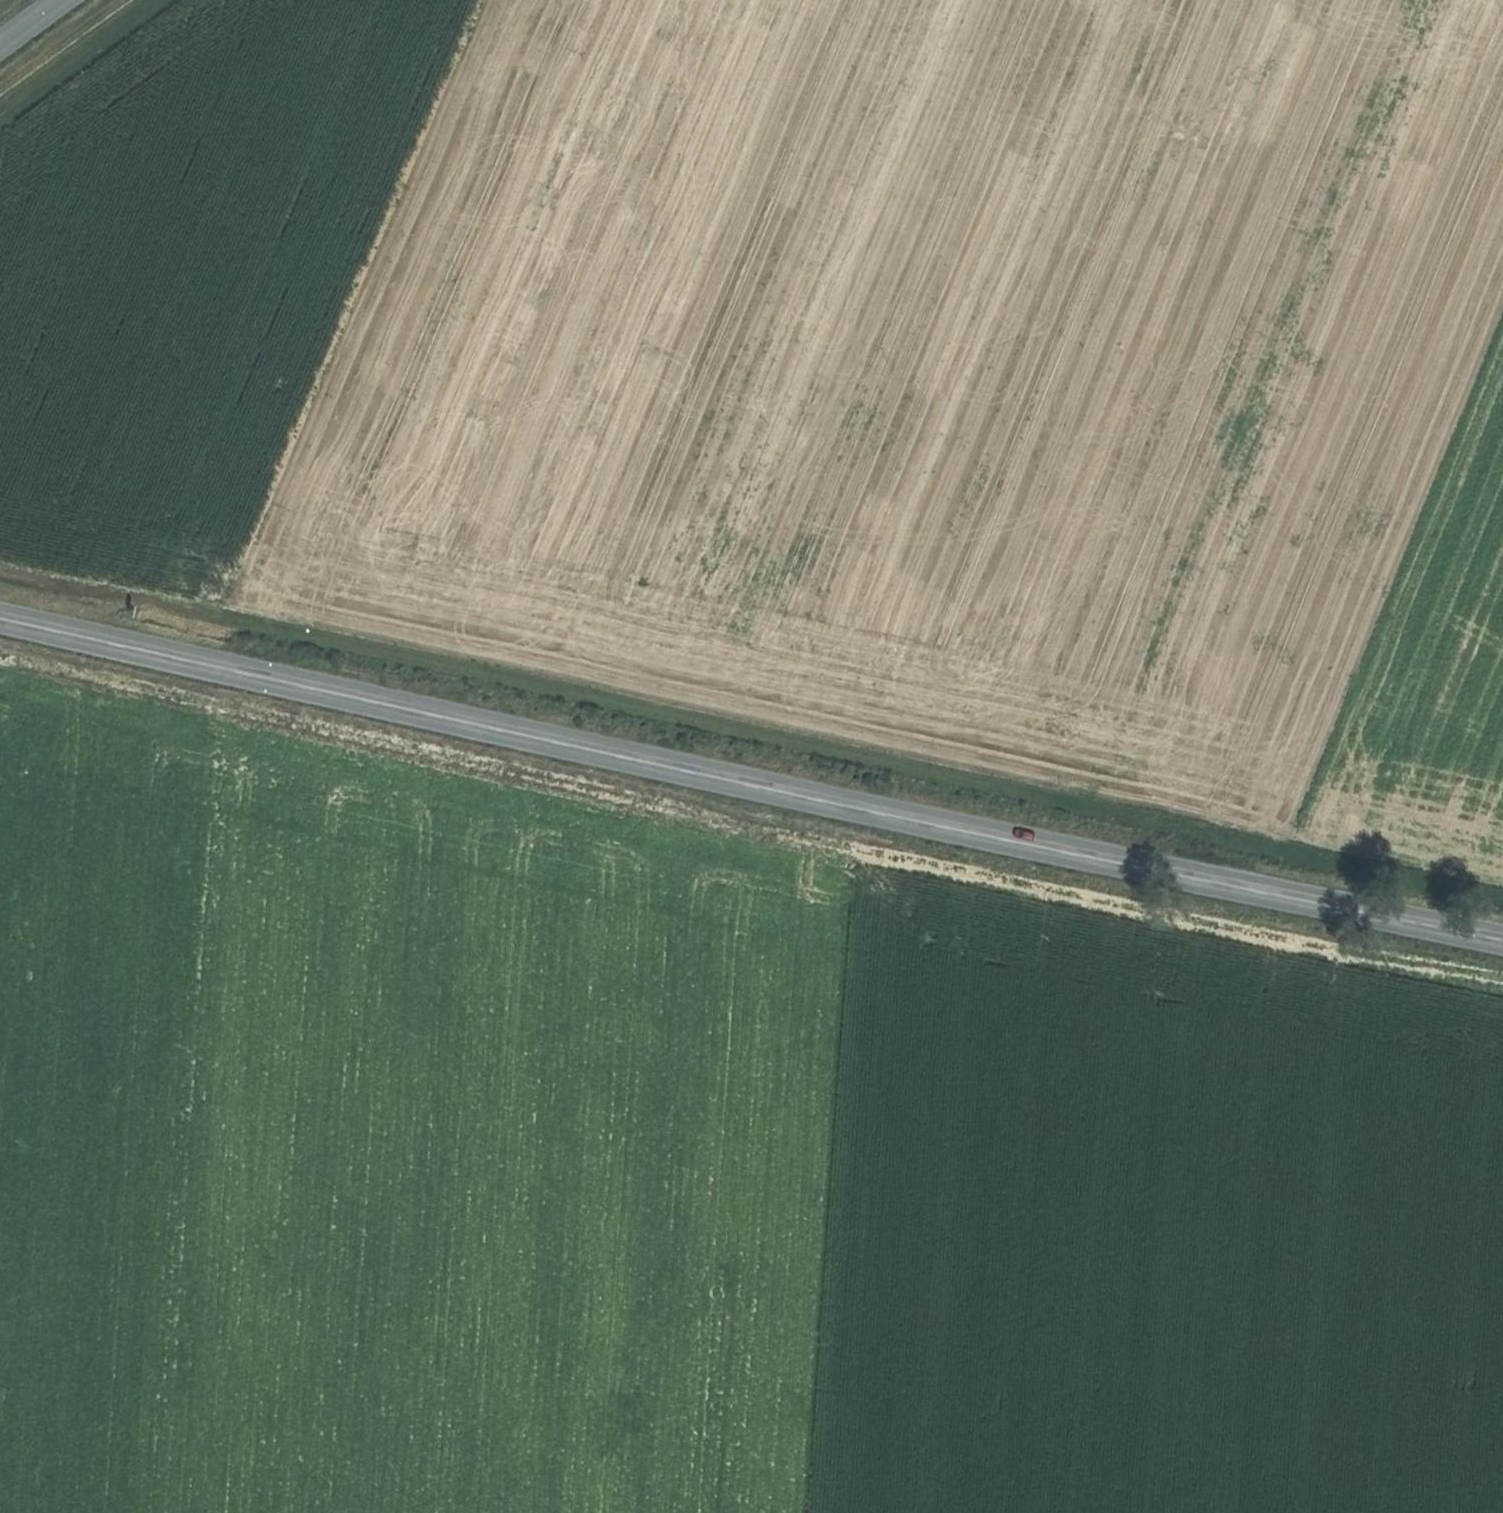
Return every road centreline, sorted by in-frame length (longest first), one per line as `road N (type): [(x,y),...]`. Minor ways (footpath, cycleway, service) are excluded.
road 1 (secondary): [(1502,938),(0,618)]

